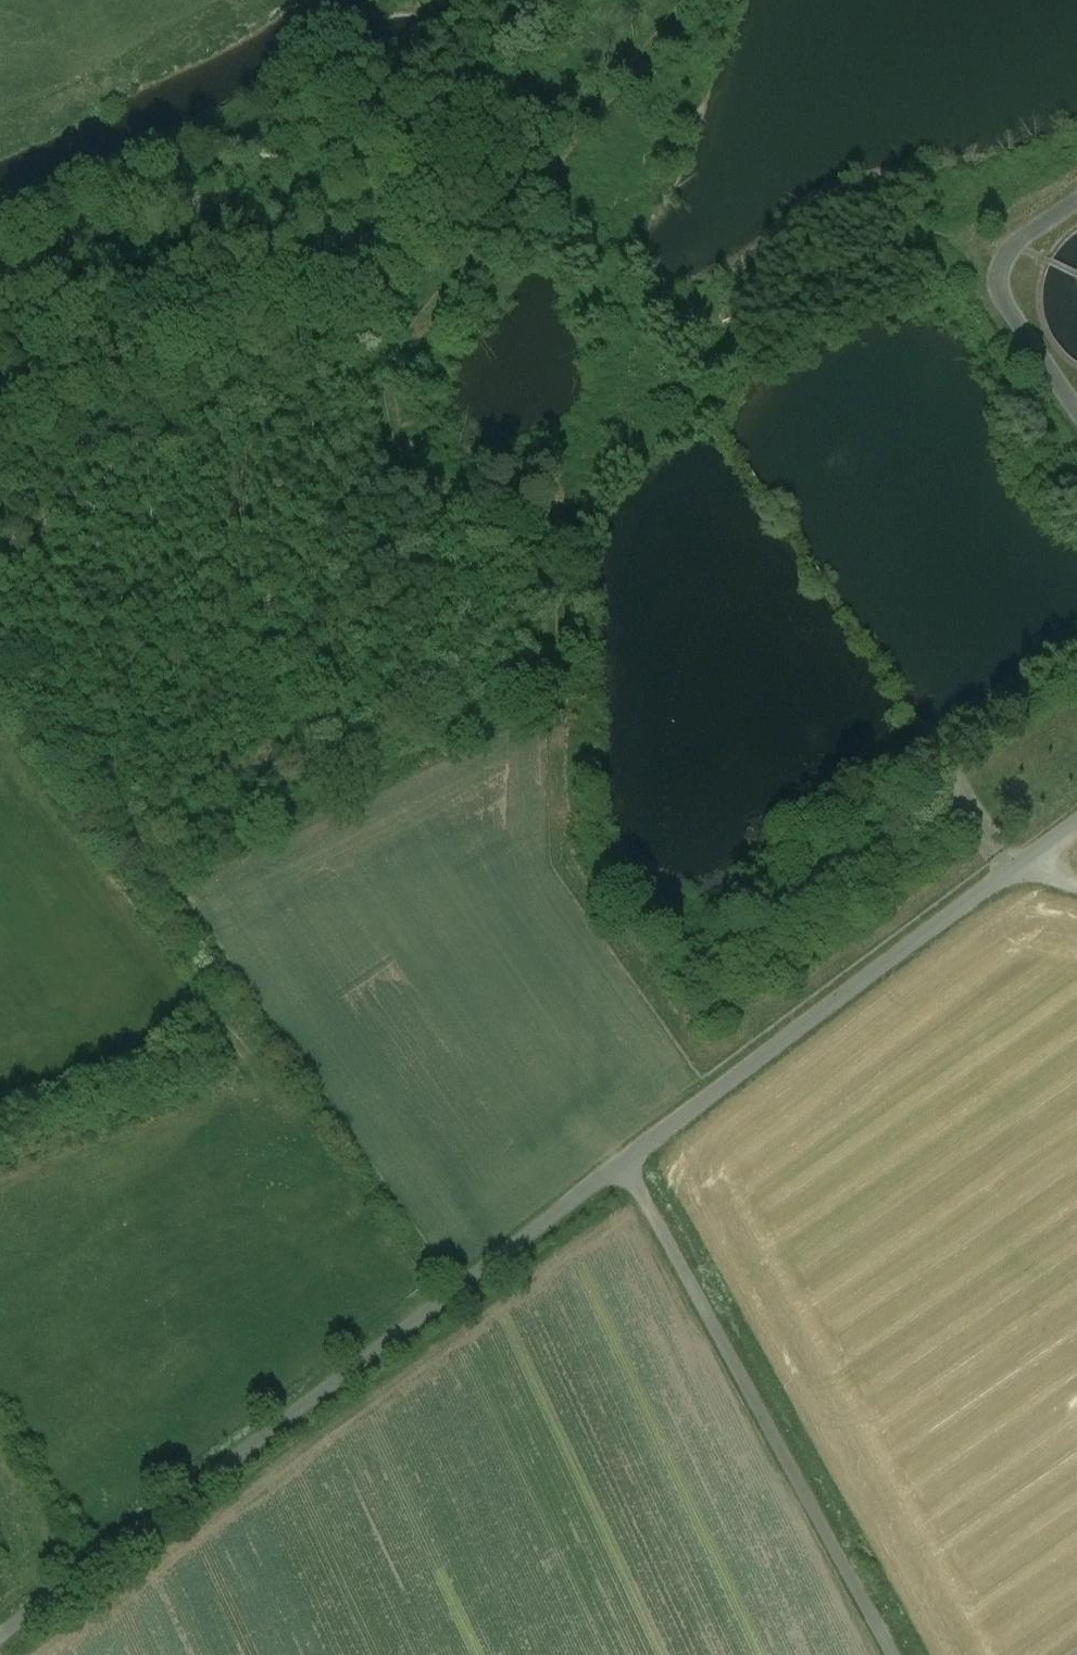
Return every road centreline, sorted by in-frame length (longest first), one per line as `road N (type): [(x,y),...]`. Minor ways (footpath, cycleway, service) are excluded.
road 1 (unclassified): [(620,1167),(0,1639)]
road 2 (unclassified): [(620,1167),(895,1654)]
road 3 (unclassified): [(1018,868),(620,1167)]

